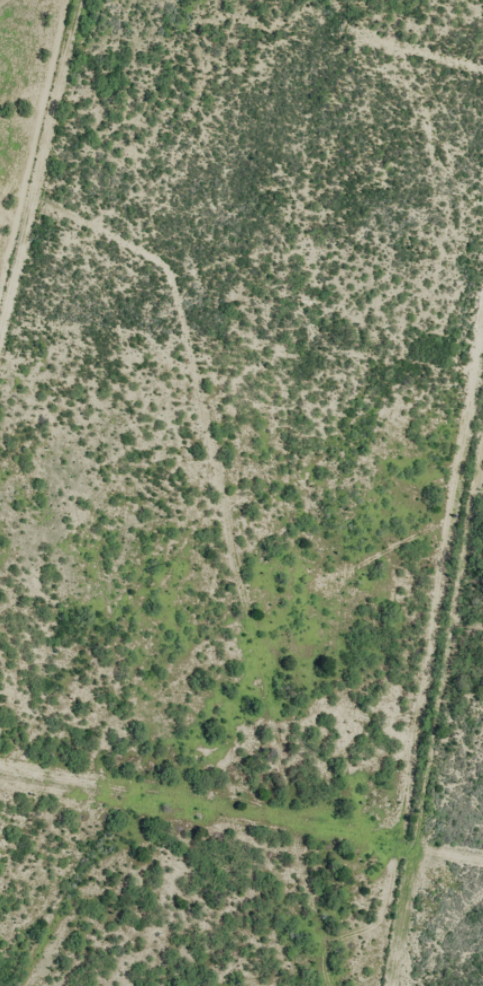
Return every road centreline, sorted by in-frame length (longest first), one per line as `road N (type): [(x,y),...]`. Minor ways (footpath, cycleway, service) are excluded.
road 1 (residential): [(265,985),(248,489),(290,35),(322,0)]

